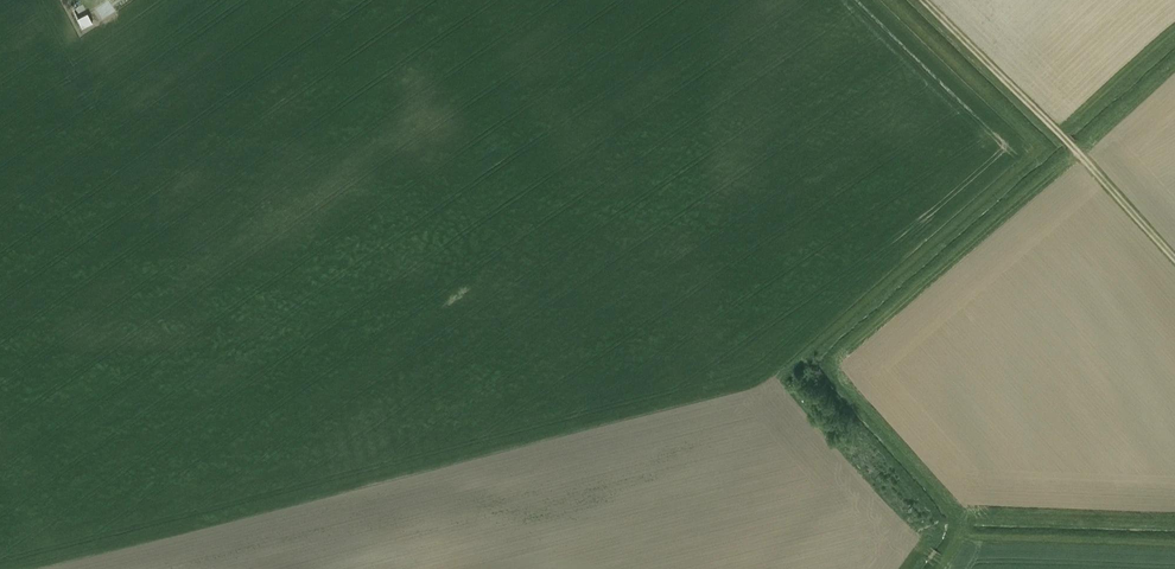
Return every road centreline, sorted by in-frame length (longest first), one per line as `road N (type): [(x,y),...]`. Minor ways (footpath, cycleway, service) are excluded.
road 1 (track): [(1174,261),(922,0)]

